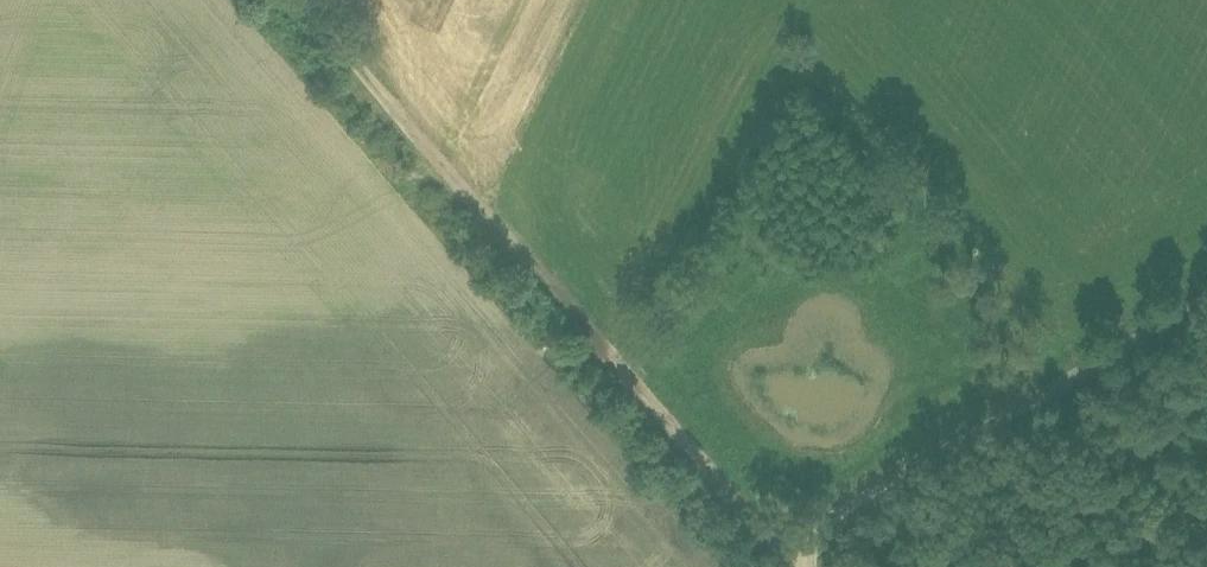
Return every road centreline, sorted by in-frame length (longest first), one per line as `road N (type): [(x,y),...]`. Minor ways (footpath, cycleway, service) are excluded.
road 1 (track): [(810,560),(766,534),(300,0)]
road 2 (unclassified): [(810,566),(815,538),(840,514),(1206,298)]

